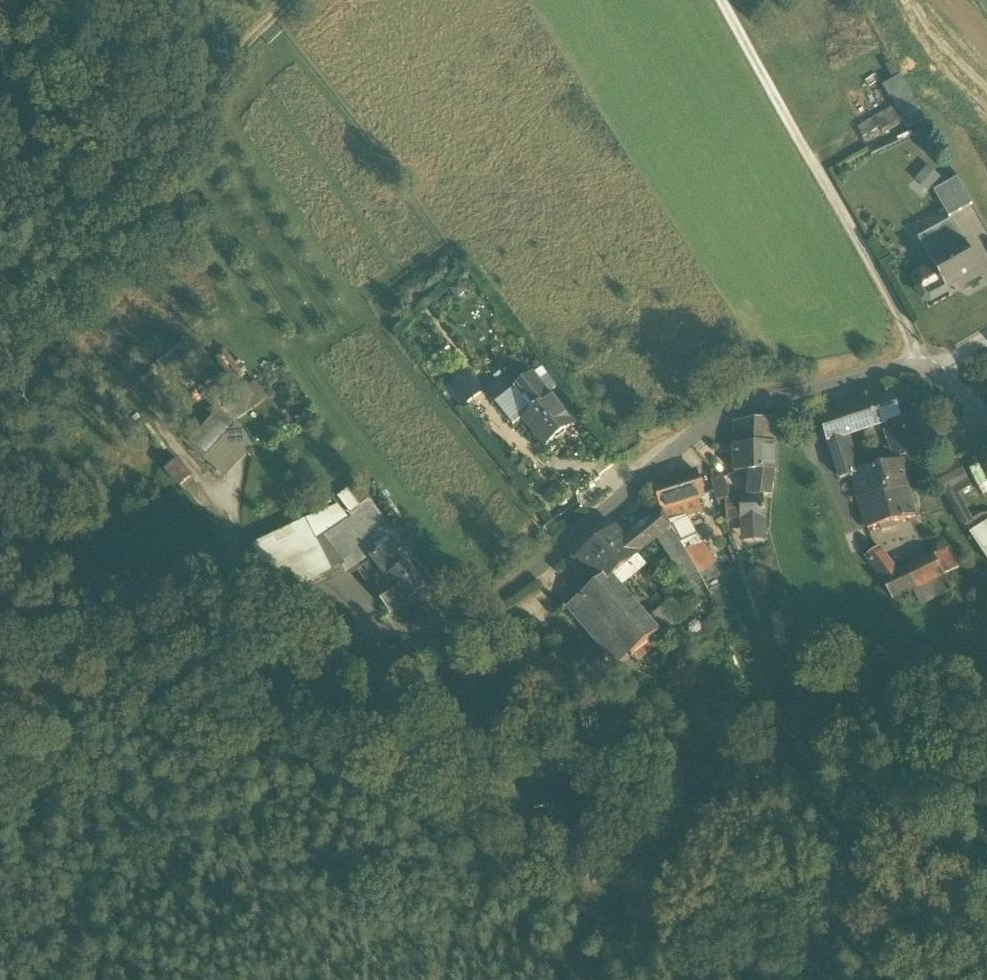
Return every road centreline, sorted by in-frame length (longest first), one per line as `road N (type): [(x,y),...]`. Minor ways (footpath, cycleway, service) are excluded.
road 1 (tertiary): [(0,553),(141,597),(265,671),(324,688),(407,657),(534,573),(730,411),(927,373)]
road 2 (track): [(0,296),(303,0)]

